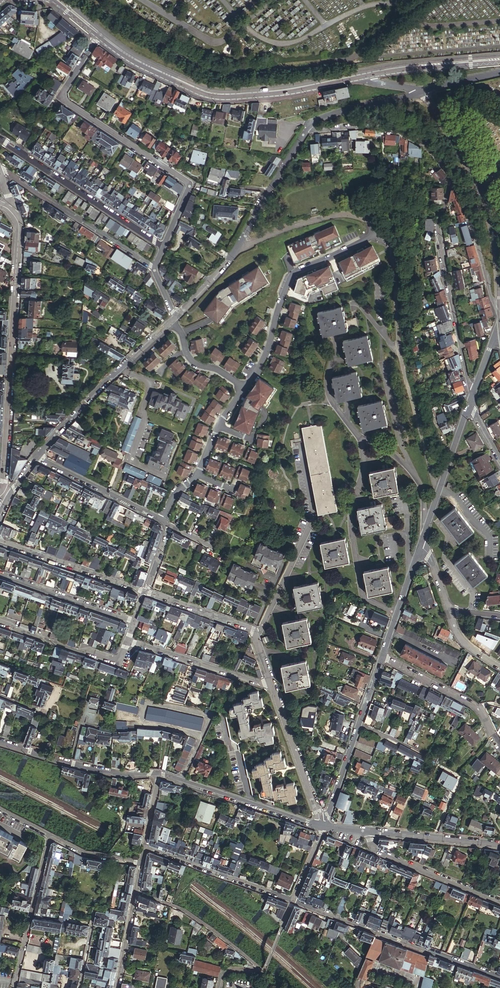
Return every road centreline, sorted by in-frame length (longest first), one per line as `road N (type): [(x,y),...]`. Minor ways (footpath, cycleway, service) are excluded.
road 1 (residential): [(97,33),(59,98),(189,185),(161,248)]
road 2 (tertiary): [(362,75),(277,92),(212,93),(140,63),(97,33)]
road 3 (residential): [(12,210),(18,225),(5,490)]
road 4 (residential): [(422,93),(483,200),(499,305)]
road 5 (residential): [(174,317),(224,266),(303,131)]
road 6 (residential): [(499,976),(292,901)]
road 7 (unclassified): [(450,177),(438,228),(473,391)]
road 8 (unclassified): [(372,229),(284,283),(244,387)]
road 9 (residential): [(395,615),(364,596),(356,567),(349,525),(361,437)]
road 10 (residential): [(0,139),(161,248)]
road 11 (residential): [(37,457),(171,320)]
road 12 (residential): [(153,268),(0,168)]
road 13 (residential): [(380,658),(323,827)]
road 14 (residential): [(143,591),(252,632),(272,687)]
road 15 (residential): [(157,774),(323,827)]
road 16 (unclassified): [(303,131),(386,128),(432,153),(450,177)]
road 17 (residential): [(0,744),(110,773),(157,774)]
road 18 (unclassified): [(244,387),(198,474),(160,522)]
road 19 (residential): [(292,901),(143,848)]
road 20 (residential): [(15,987),(49,833)]
road 21 (residential): [(499,901),(372,848),(369,831)]
road 22 (residential): [(380,658),(477,708),(499,748)]
road 23 (residential): [(127,641),(272,687)]
road 24 (residential): [(261,972),(184,909),(134,893)]
road 25 (residential): [(0,542),(143,591)]
road 26 (residential): [(272,687),(323,827)]
road 27 (unclassified): [(450,177),(499,317)]
road 28 (residential): [(0,574),(134,621)]
road 29 (unclassified): [(37,457),(160,522)]
road 30 (tertiary): [(499,59),(362,75)]
road 31 (residential): [(468,407),(423,535)]
road 32 (residential): [(499,844),(369,831)]
road 33 (unclassified): [(303,131),(312,121),(422,93)]
road 34 (residential): [(0,624),(120,664)]

